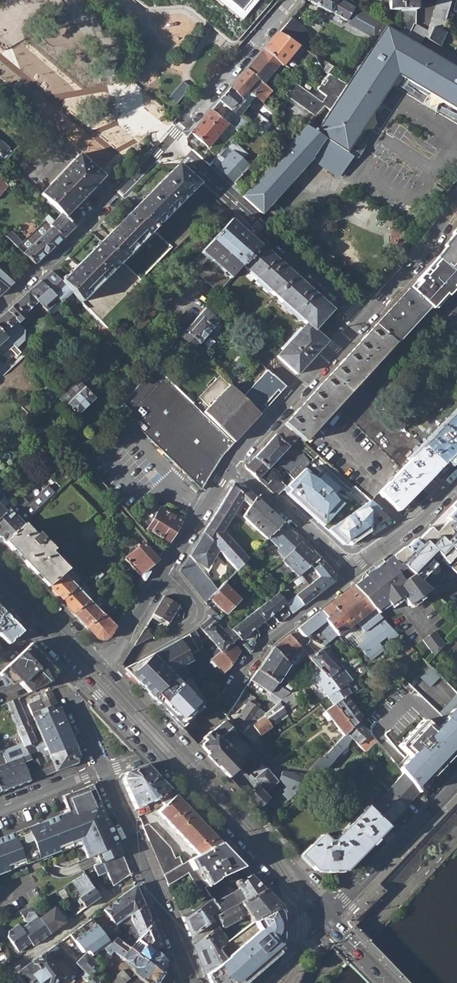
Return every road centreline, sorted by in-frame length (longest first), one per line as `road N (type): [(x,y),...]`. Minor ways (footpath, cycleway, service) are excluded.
road 1 (tertiary): [(0,590),(295,898)]
road 2 (tertiary): [(328,919),(316,892),(267,836),(102,663)]
road 3 (residential): [(104,771),(203,731),(265,644),(353,572)]
road 4 (residential): [(168,143),(361,318)]
road 5 (residential): [(0,306),(168,143)]
road 6 (residential): [(163,570),(191,597),(194,620),(119,663),(79,706)]
road 7 (residential): [(361,318),(231,464)]
road 8 (residential): [(293,0),(168,143)]
road 9 (residential): [(456,784),(328,919)]
road 10 (residential): [(146,874),(0,977)]
road 11 (residential): [(353,572),(231,464)]
road 12 (residential): [(456,202),(418,259),(361,318)]
road 13 (tertiary): [(102,663),(0,555)]
road 14 (residential): [(353,572),(456,483)]
road 15 (residential): [(231,464),(163,570)]

